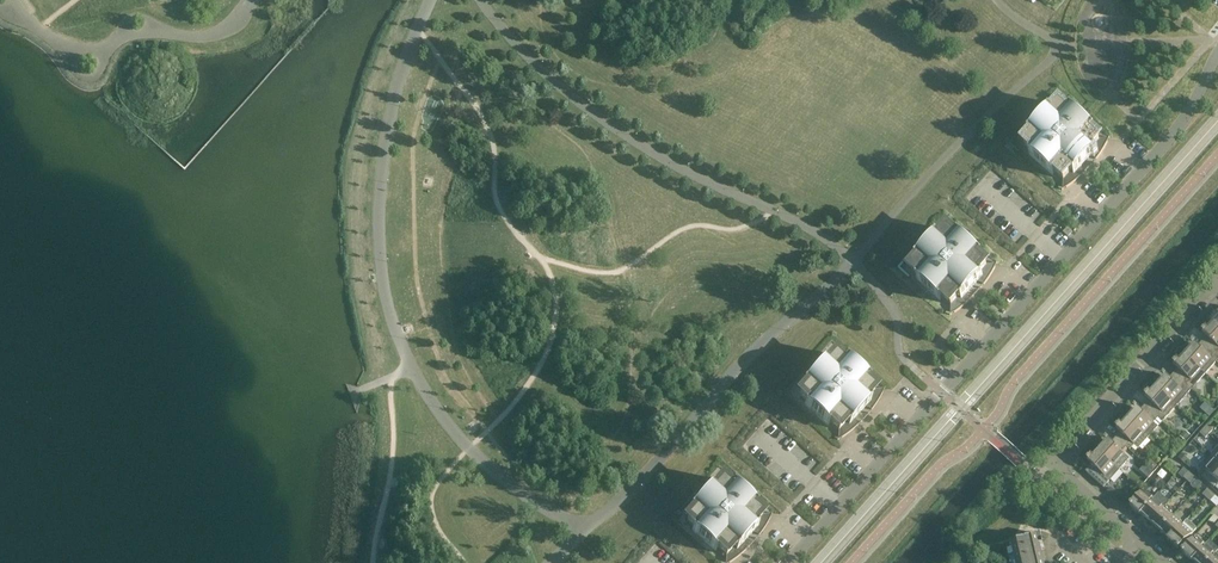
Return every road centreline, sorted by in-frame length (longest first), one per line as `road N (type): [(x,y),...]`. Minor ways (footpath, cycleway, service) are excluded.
road 1 (unclassified): [(790,562),(1170,139),(1217,55)]
road 2 (residential): [(1138,541),(1062,473),(1059,457),(1217,282)]

